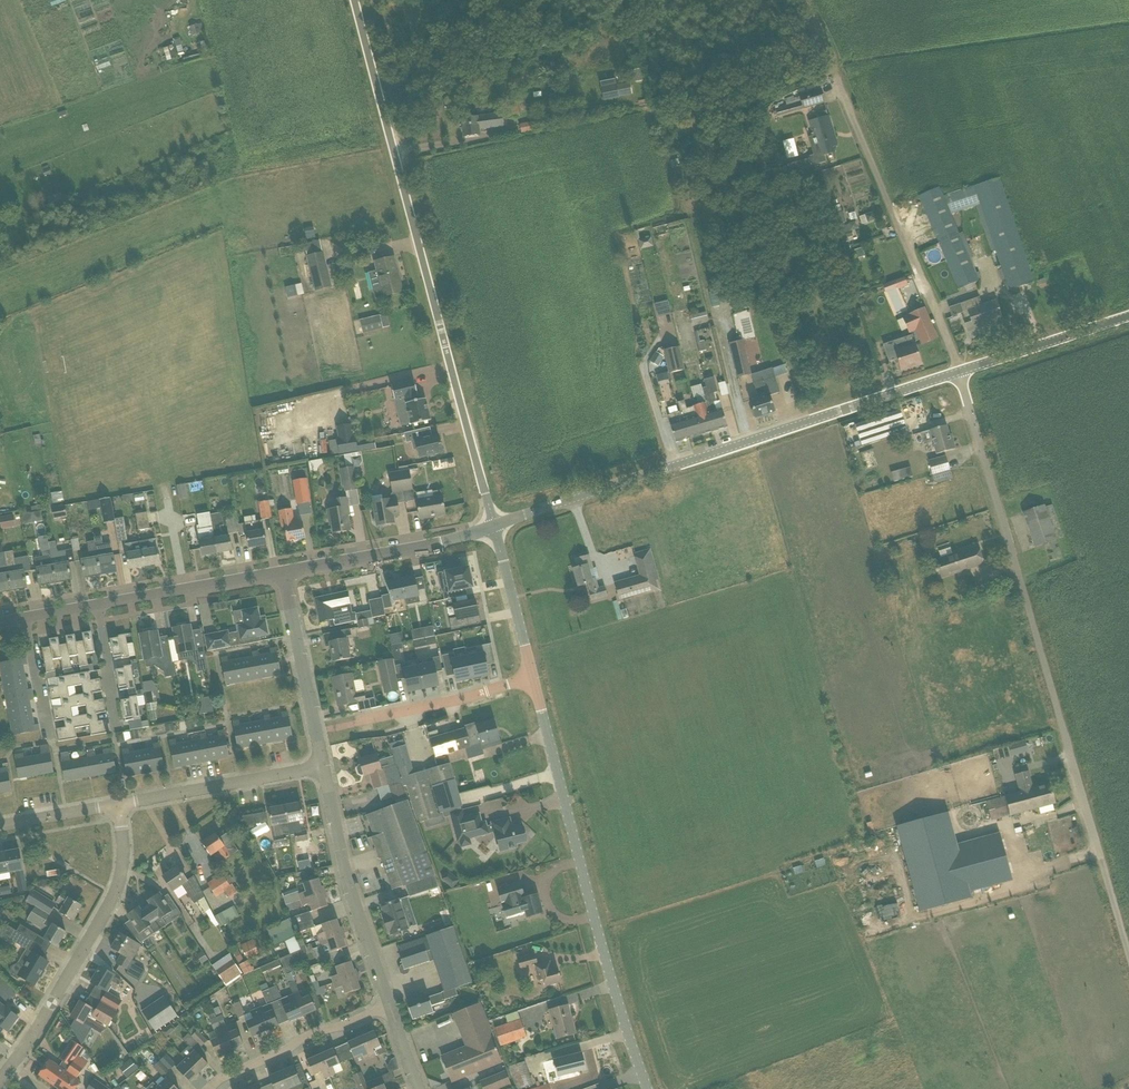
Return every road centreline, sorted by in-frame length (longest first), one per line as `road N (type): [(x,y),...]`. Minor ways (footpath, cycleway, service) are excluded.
road 1 (unclassified): [(1128,955),(959,373)]
road 2 (unclassified): [(494,525),(355,0)]
road 3 (tertiary): [(494,525),(959,373)]
road 4 (unclassified): [(648,1088),(606,966),(532,677)]
road 5 (track): [(959,373),(802,0)]
road 6 (residential): [(0,1081),(117,882),(120,804)]
road 7 (residential): [(390,1007),(341,856),(324,766)]
road 8 (residential): [(316,728),(456,701),(532,677)]
road 9 (tertiary): [(283,571),(441,543),(494,525)]
road 10 (residential): [(120,804),(324,766)]
road 11 (residential): [(210,1088),(300,1041),(390,1007)]
road 12 (tertiary): [(98,605),(283,571)]
road 13 (tertiary): [(959,373),(1128,317)]
road 14 (residential): [(316,728),(283,571)]
road 15 (unclassified): [(532,677),(494,525)]
road 16 (residential): [(0,827),(120,804)]
road 17 (residential): [(25,618),(50,737)]

